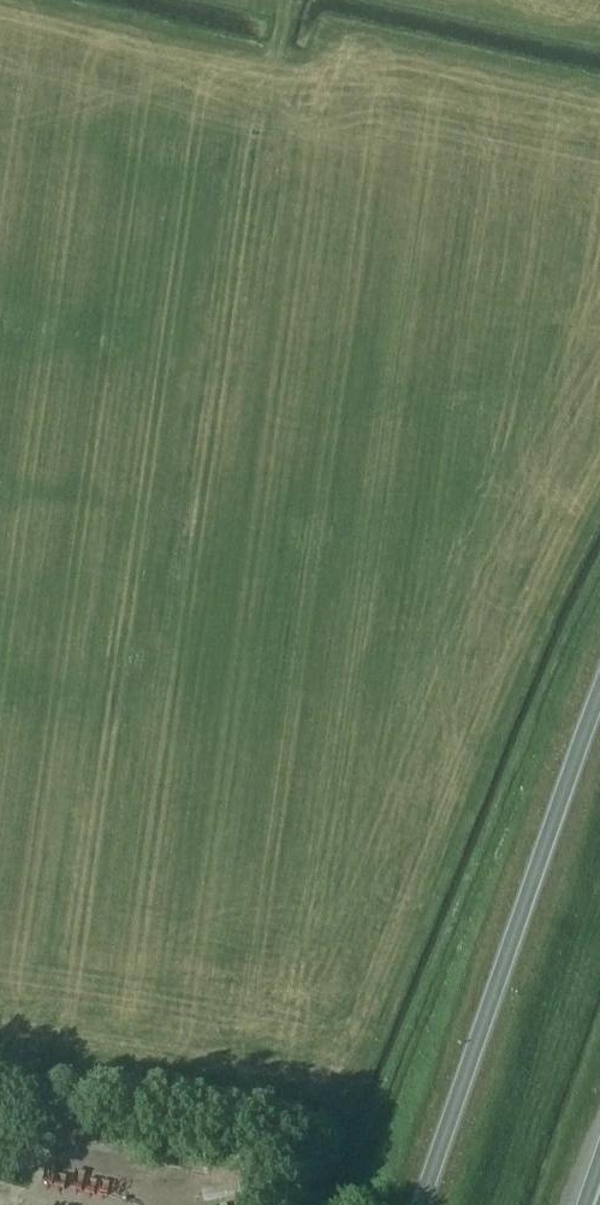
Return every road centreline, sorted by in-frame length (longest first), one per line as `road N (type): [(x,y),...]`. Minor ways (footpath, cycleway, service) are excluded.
road 1 (trunk): [(599,687),(420,1204)]

